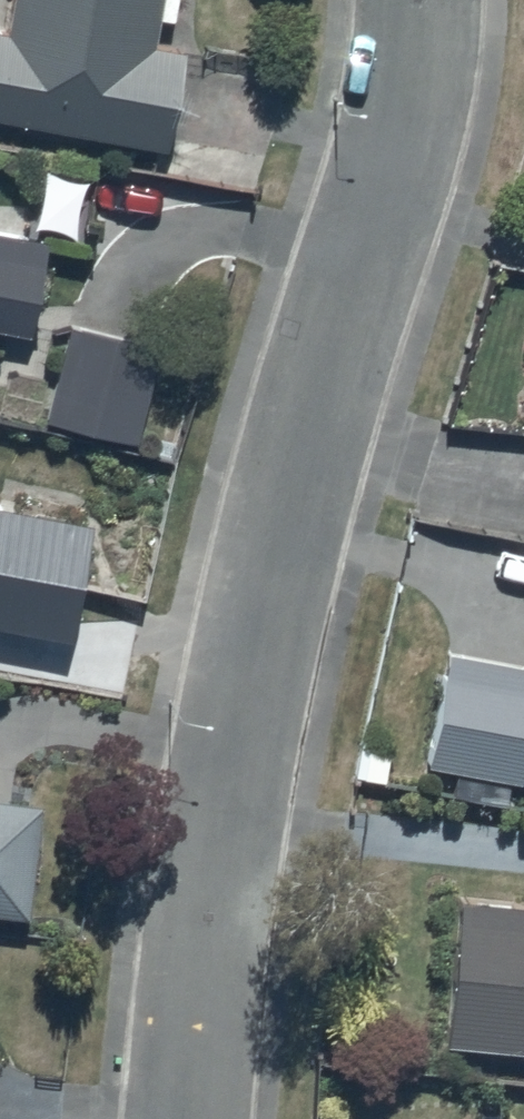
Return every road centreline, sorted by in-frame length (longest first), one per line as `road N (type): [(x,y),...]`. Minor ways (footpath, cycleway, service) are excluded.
road 1 (residential): [(418,0),(403,129),(319,372),(238,709),(207,903),(188,1118)]

